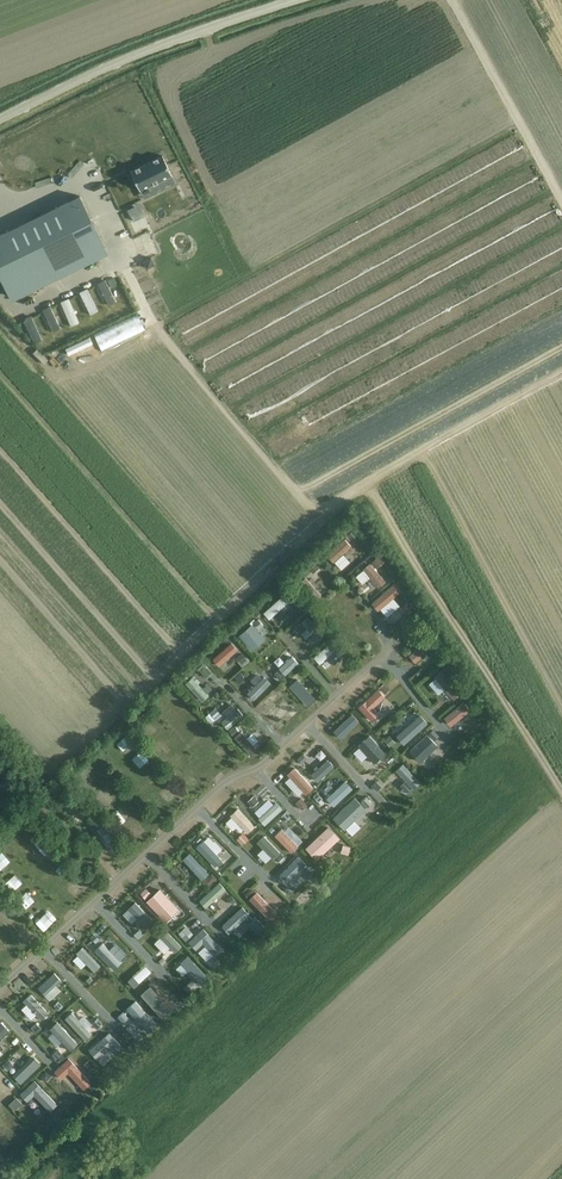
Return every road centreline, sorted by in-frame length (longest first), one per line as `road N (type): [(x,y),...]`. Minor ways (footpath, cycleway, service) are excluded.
road 1 (unclassified): [(297,0),(158,48),(0,123)]
road 2 (track): [(451,0),(561,207)]

